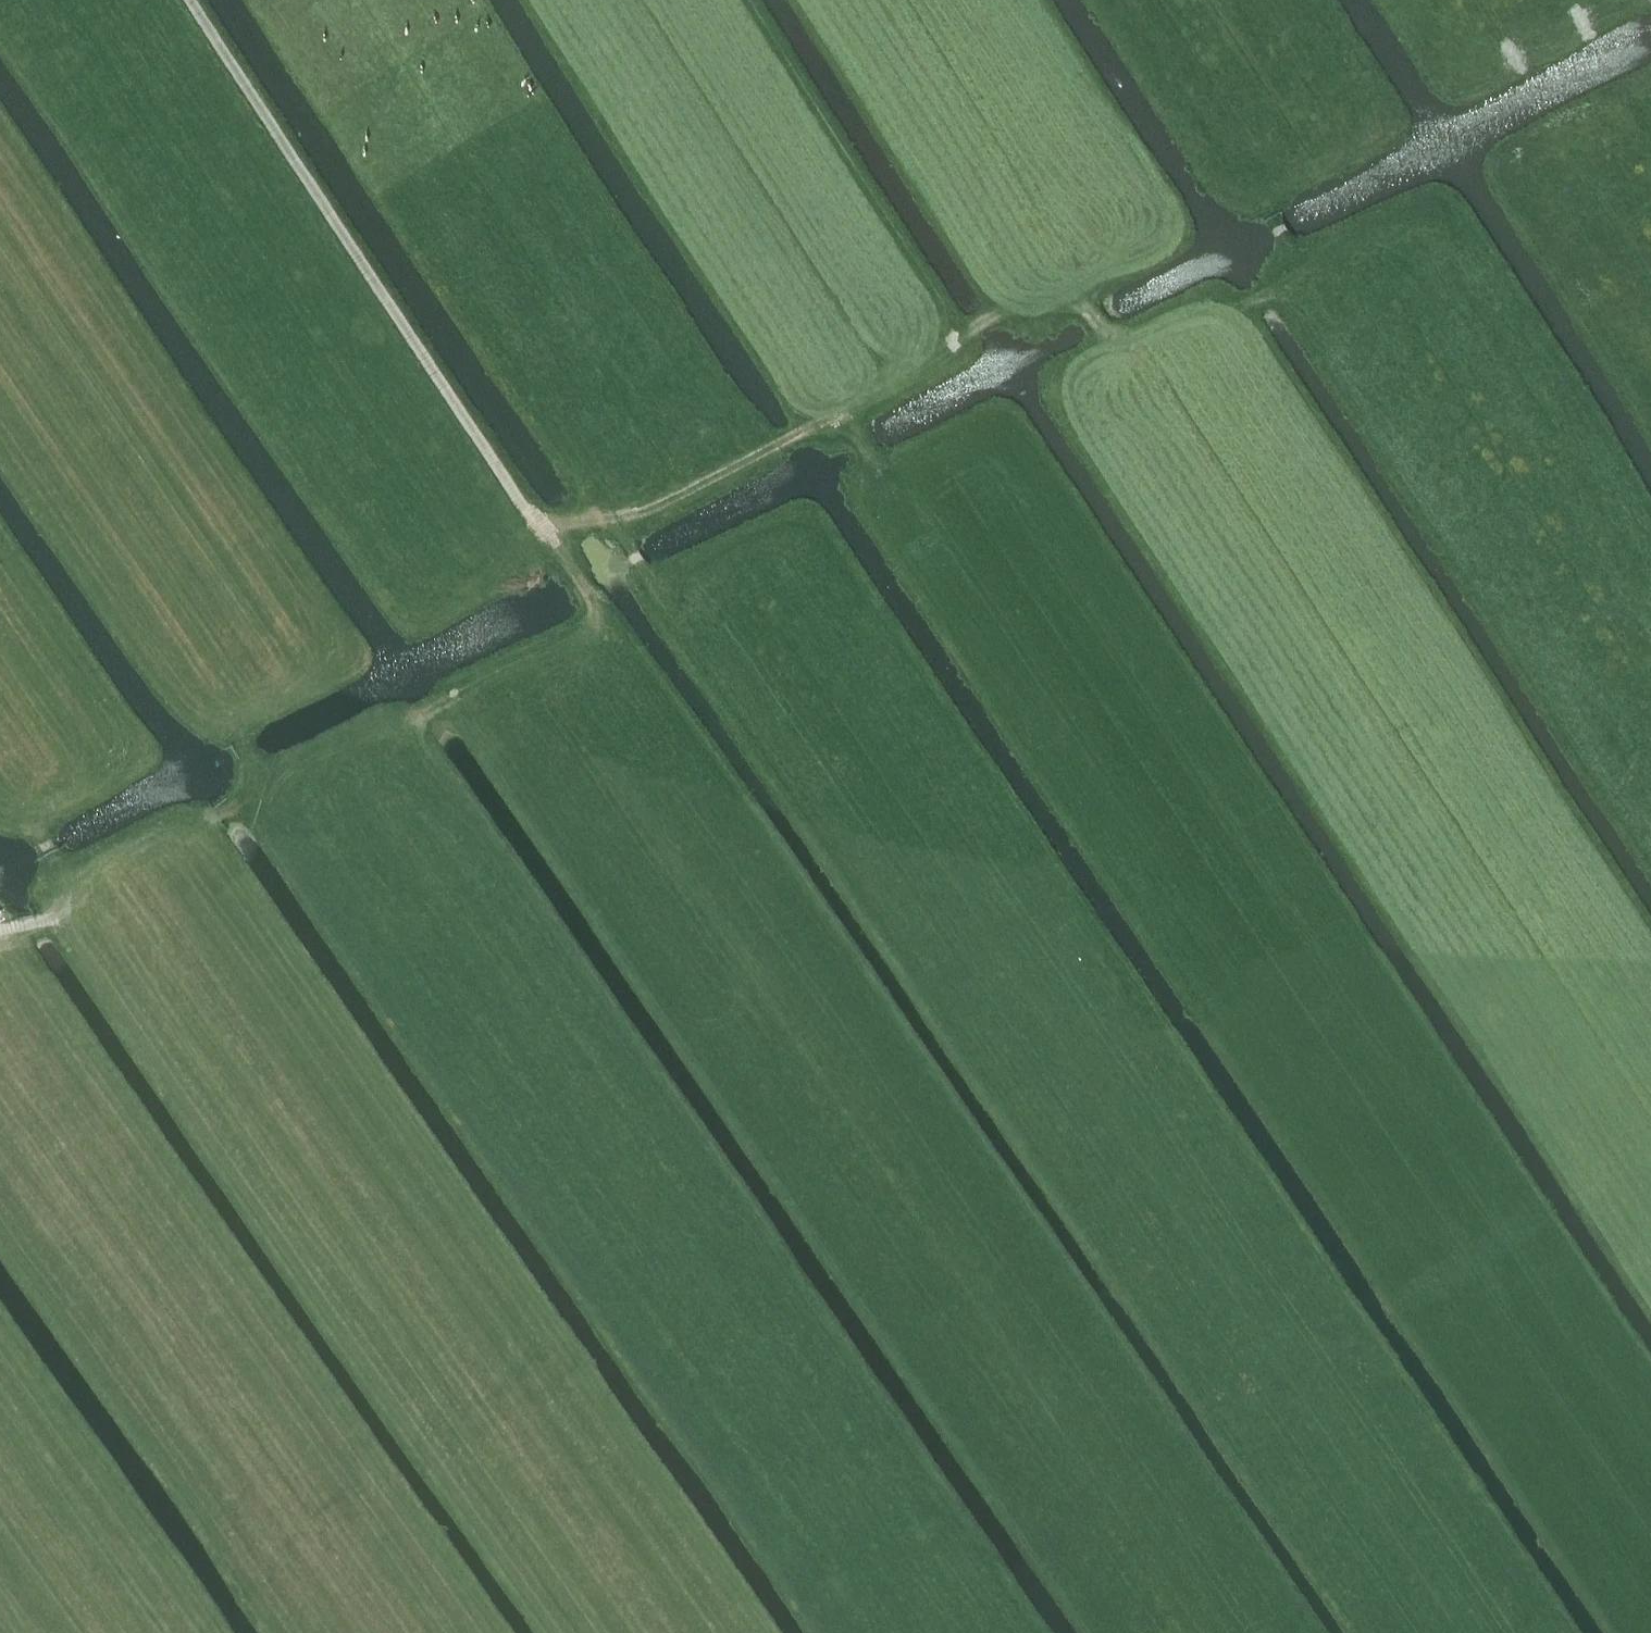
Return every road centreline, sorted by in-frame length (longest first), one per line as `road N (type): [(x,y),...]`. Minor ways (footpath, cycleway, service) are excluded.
road 1 (track): [(548,534),(192,0)]

